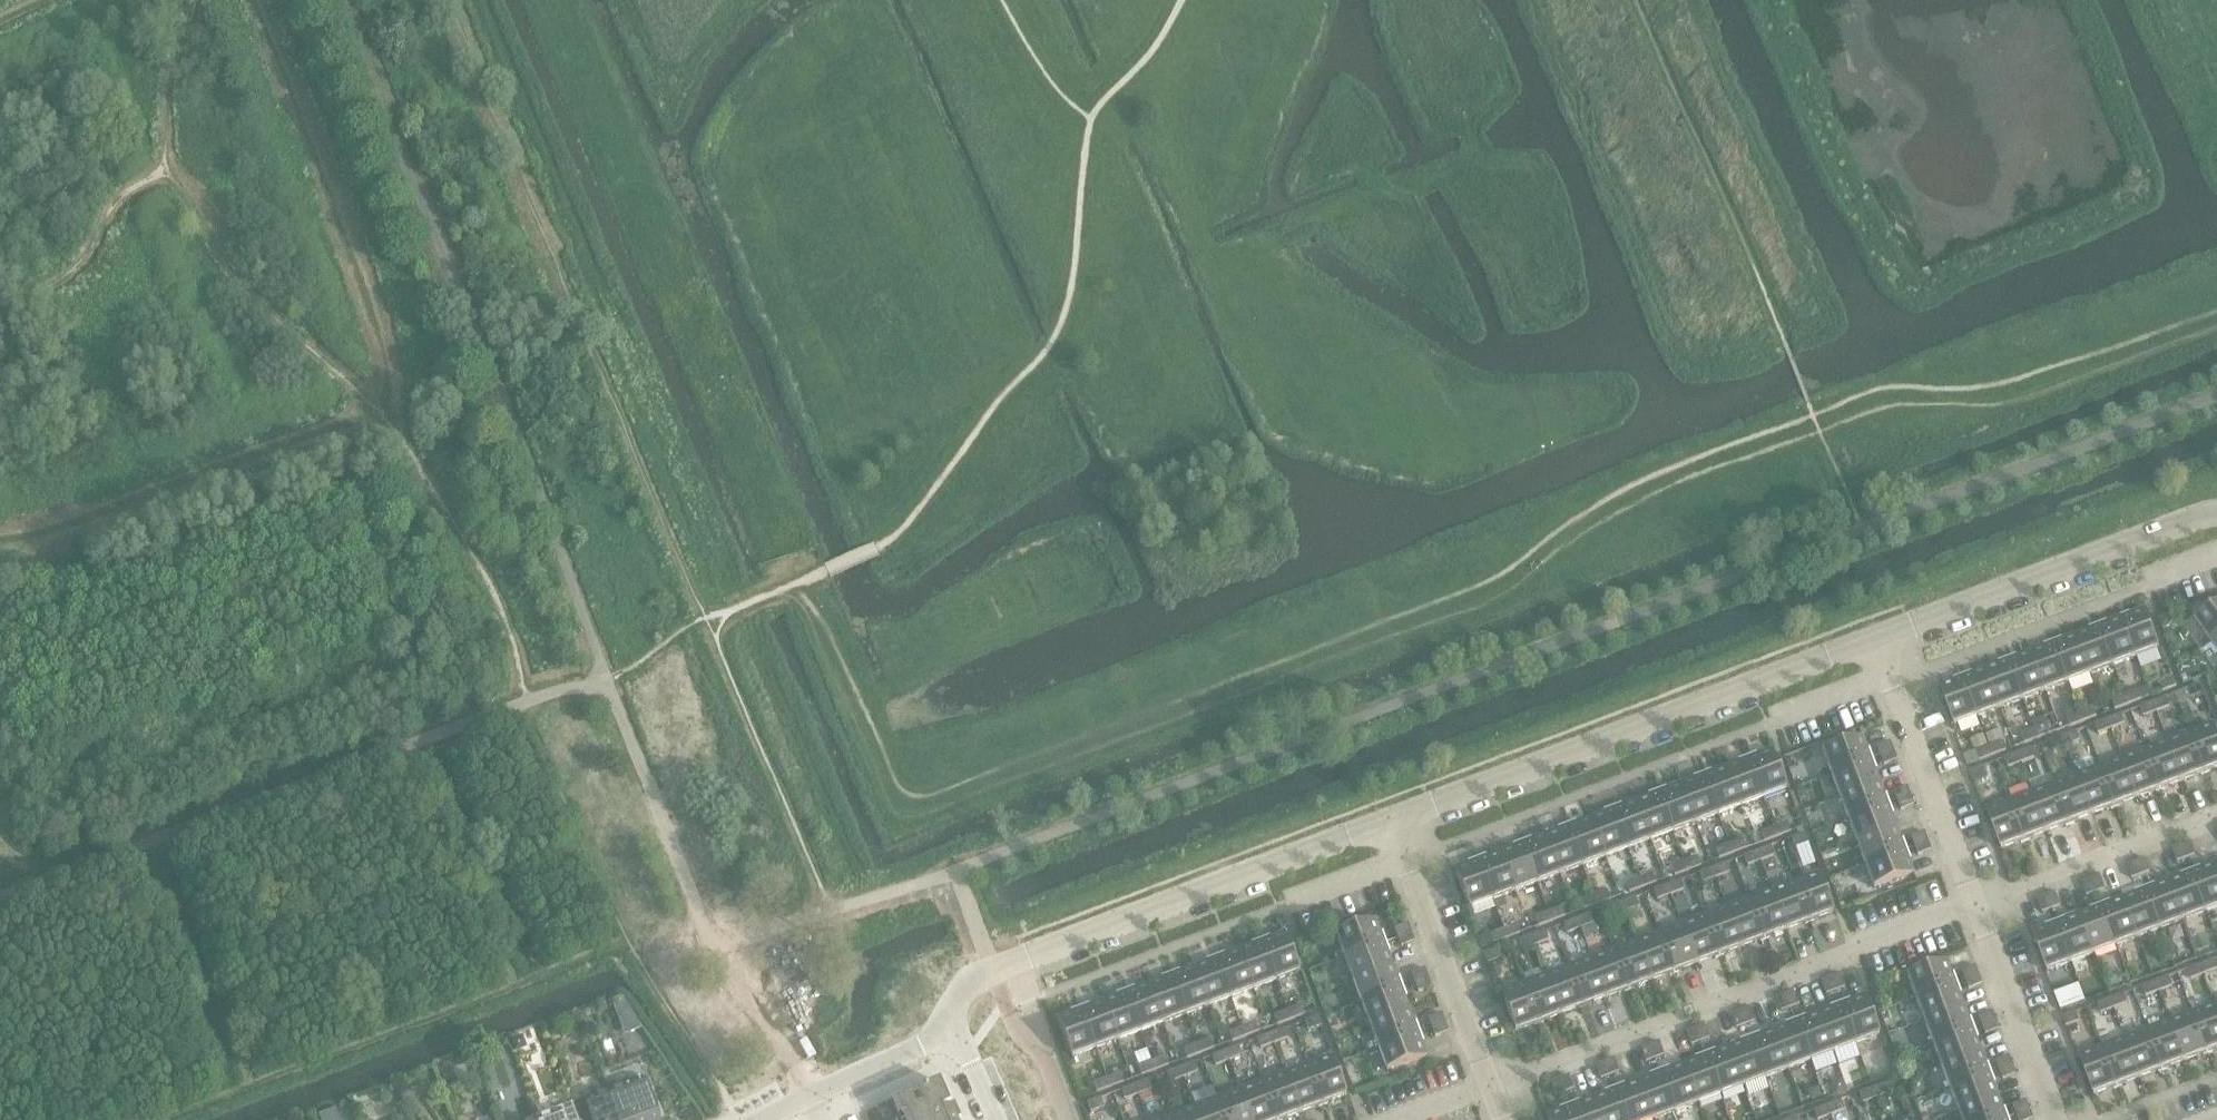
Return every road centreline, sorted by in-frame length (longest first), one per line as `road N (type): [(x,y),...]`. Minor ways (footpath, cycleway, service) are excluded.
road 1 (residential): [(1491,1088),(1974,906)]
road 2 (unclassified): [(1874,642),(1393,821)]
road 3 (unclassified): [(1393,821),(998,972)]
road 4 (unclassified): [(2216,512),(1874,642)]
road 5 (residential): [(1491,1088),(1393,821)]
road 6 (residential): [(1974,906),(1874,642)]
road 7 (residential): [(1974,906),(2216,812)]
road 8 (residential): [(2055,1119),(1974,906)]
road 9 (residential): [(764,1119),(917,1049),(951,1011)]

